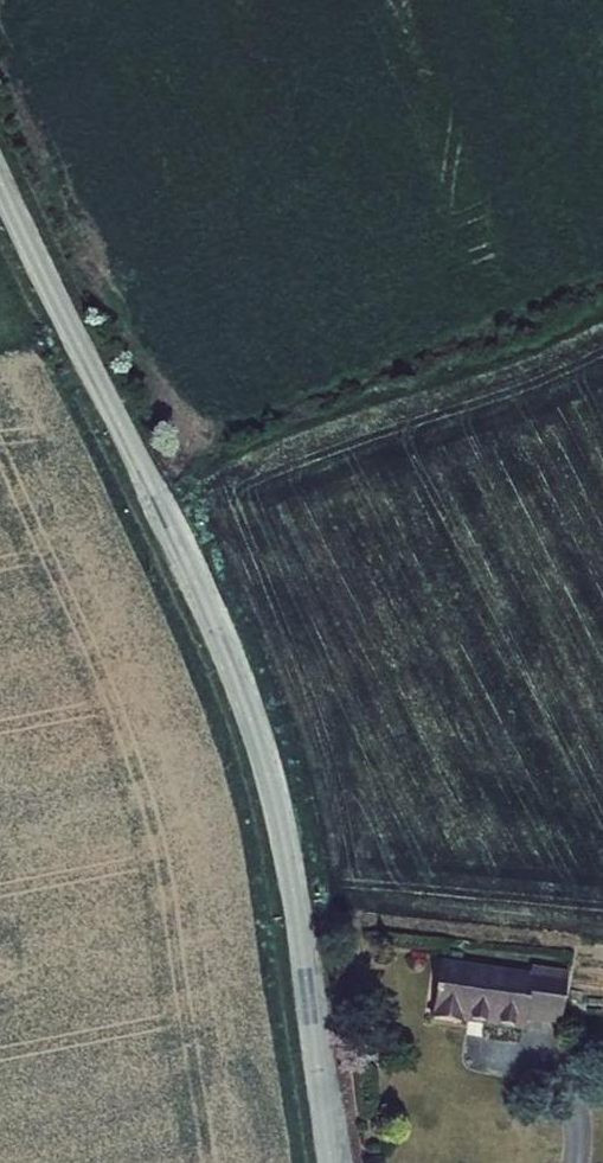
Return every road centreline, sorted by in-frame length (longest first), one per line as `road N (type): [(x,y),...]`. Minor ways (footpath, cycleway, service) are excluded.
road 1 (unclassified): [(0,180),(197,580),(256,732),(287,857),(332,1162)]

